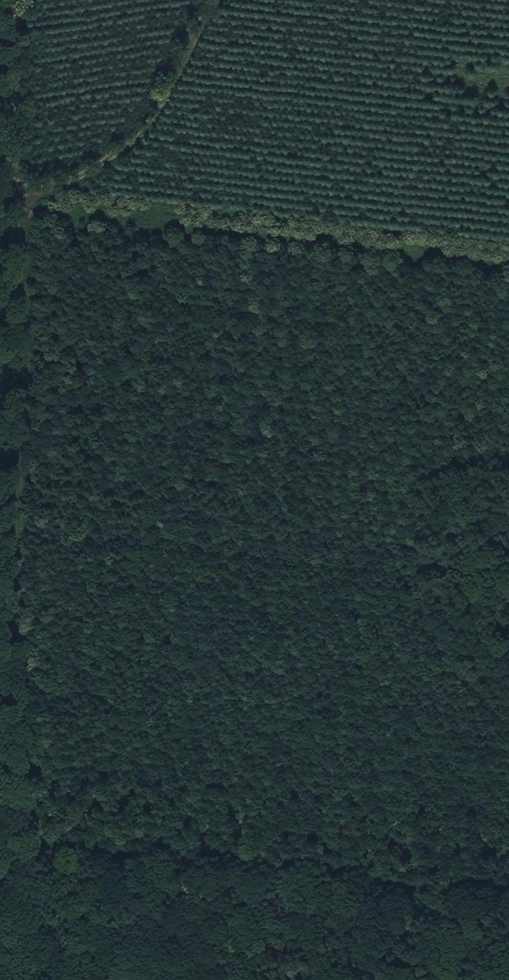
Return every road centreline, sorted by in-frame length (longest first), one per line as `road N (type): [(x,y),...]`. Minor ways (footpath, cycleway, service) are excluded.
road 1 (track): [(16,979),(23,831),(14,192),(76,175),(113,152),(146,118),(205,0)]
road 2 (track): [(508,892),(0,842)]
road 3 (track): [(14,192),(11,0)]

